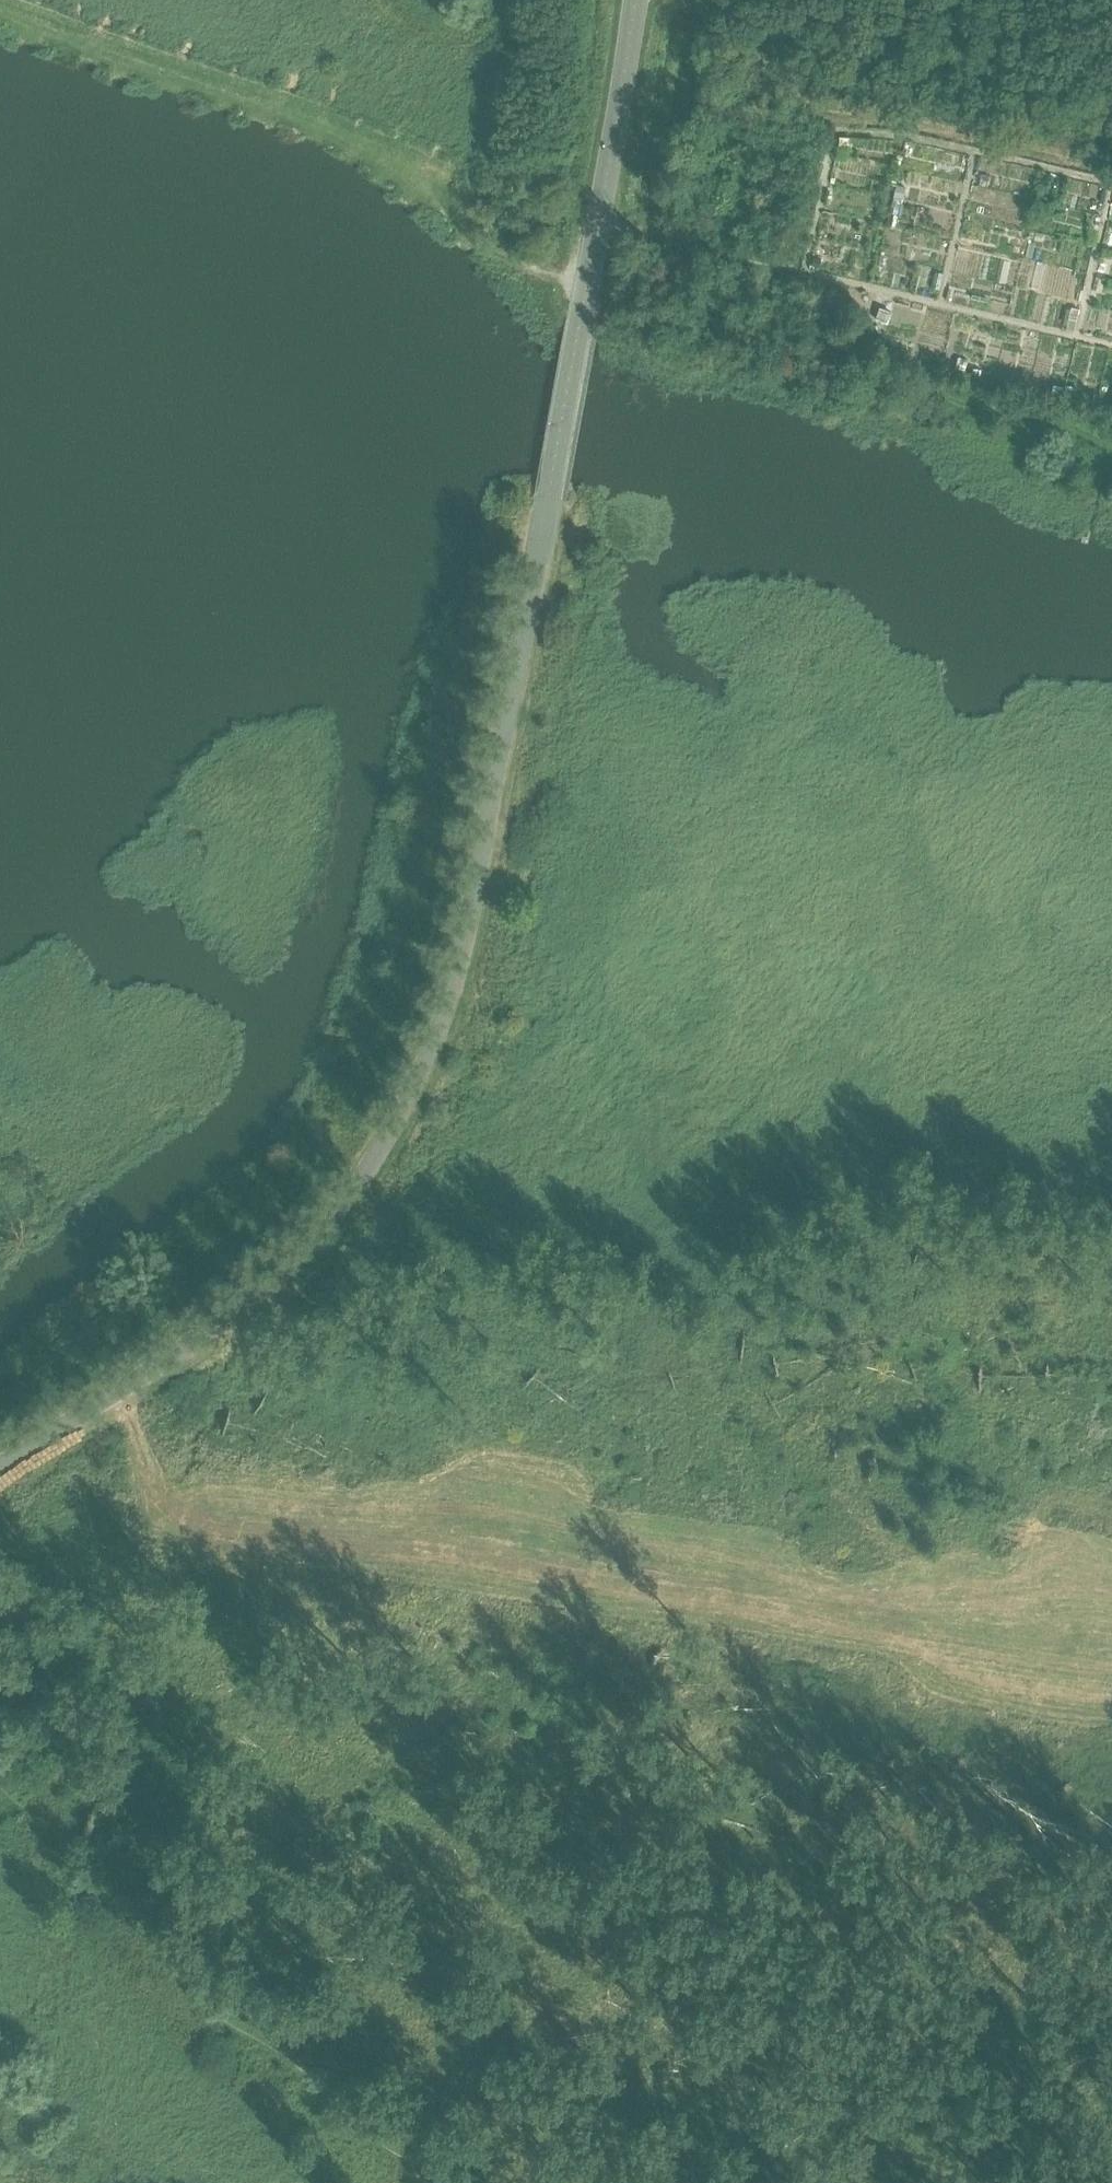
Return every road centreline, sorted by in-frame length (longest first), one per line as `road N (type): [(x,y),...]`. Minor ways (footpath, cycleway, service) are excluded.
road 1 (unclassified): [(0,1464),(247,1302),(345,1200),(423,1067),(472,905),(636,0)]
road 2 (track): [(0,11),(321,126),(454,226),(553,274),(580,323),(1111,442)]
road 3 (track): [(437,2182),(374,2145),(298,2073),(197,2002),(158,1944),(77,1883),(50,1831),(0,1784)]
road 4 (track): [(857,0),(901,36),(1043,91),(1111,143)]
road 5 (track): [(847,2182),(659,2085)]

